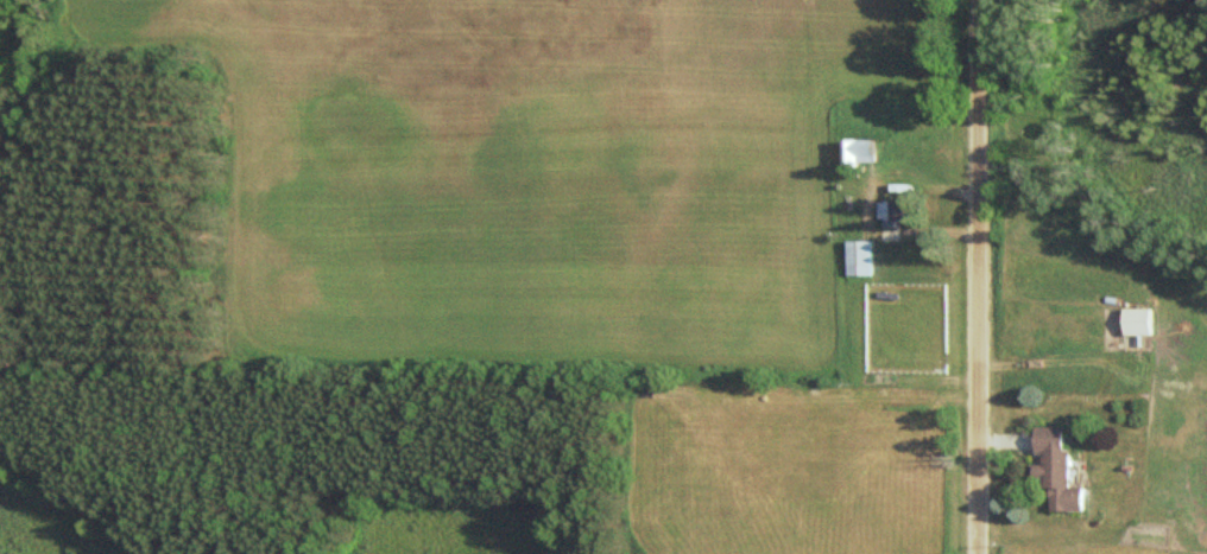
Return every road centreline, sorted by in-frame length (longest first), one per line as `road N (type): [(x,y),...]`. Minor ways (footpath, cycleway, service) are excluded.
road 1 (residential): [(977,553),(980,0)]

